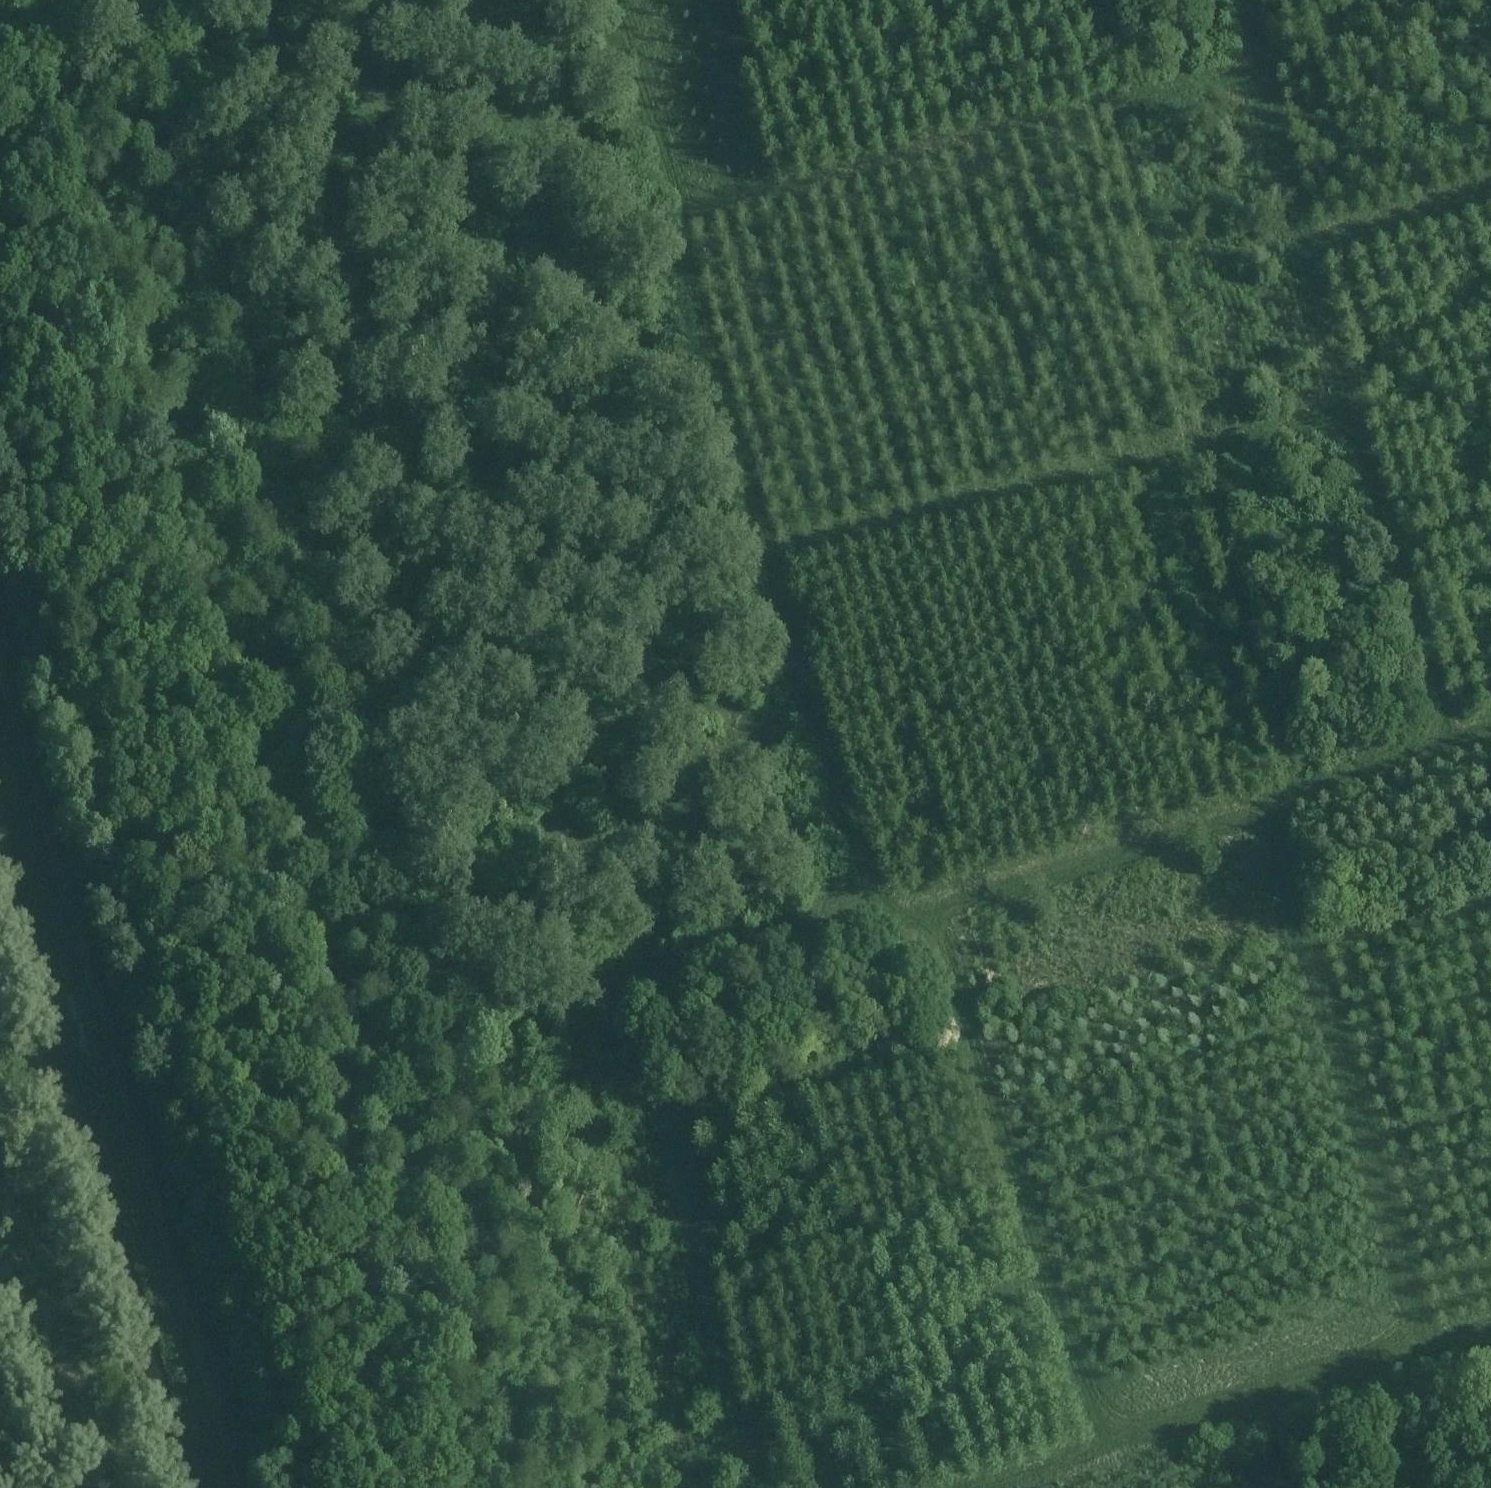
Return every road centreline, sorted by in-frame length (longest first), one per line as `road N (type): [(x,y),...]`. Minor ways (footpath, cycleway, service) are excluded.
road 1 (track): [(0,664),(244,1487)]

